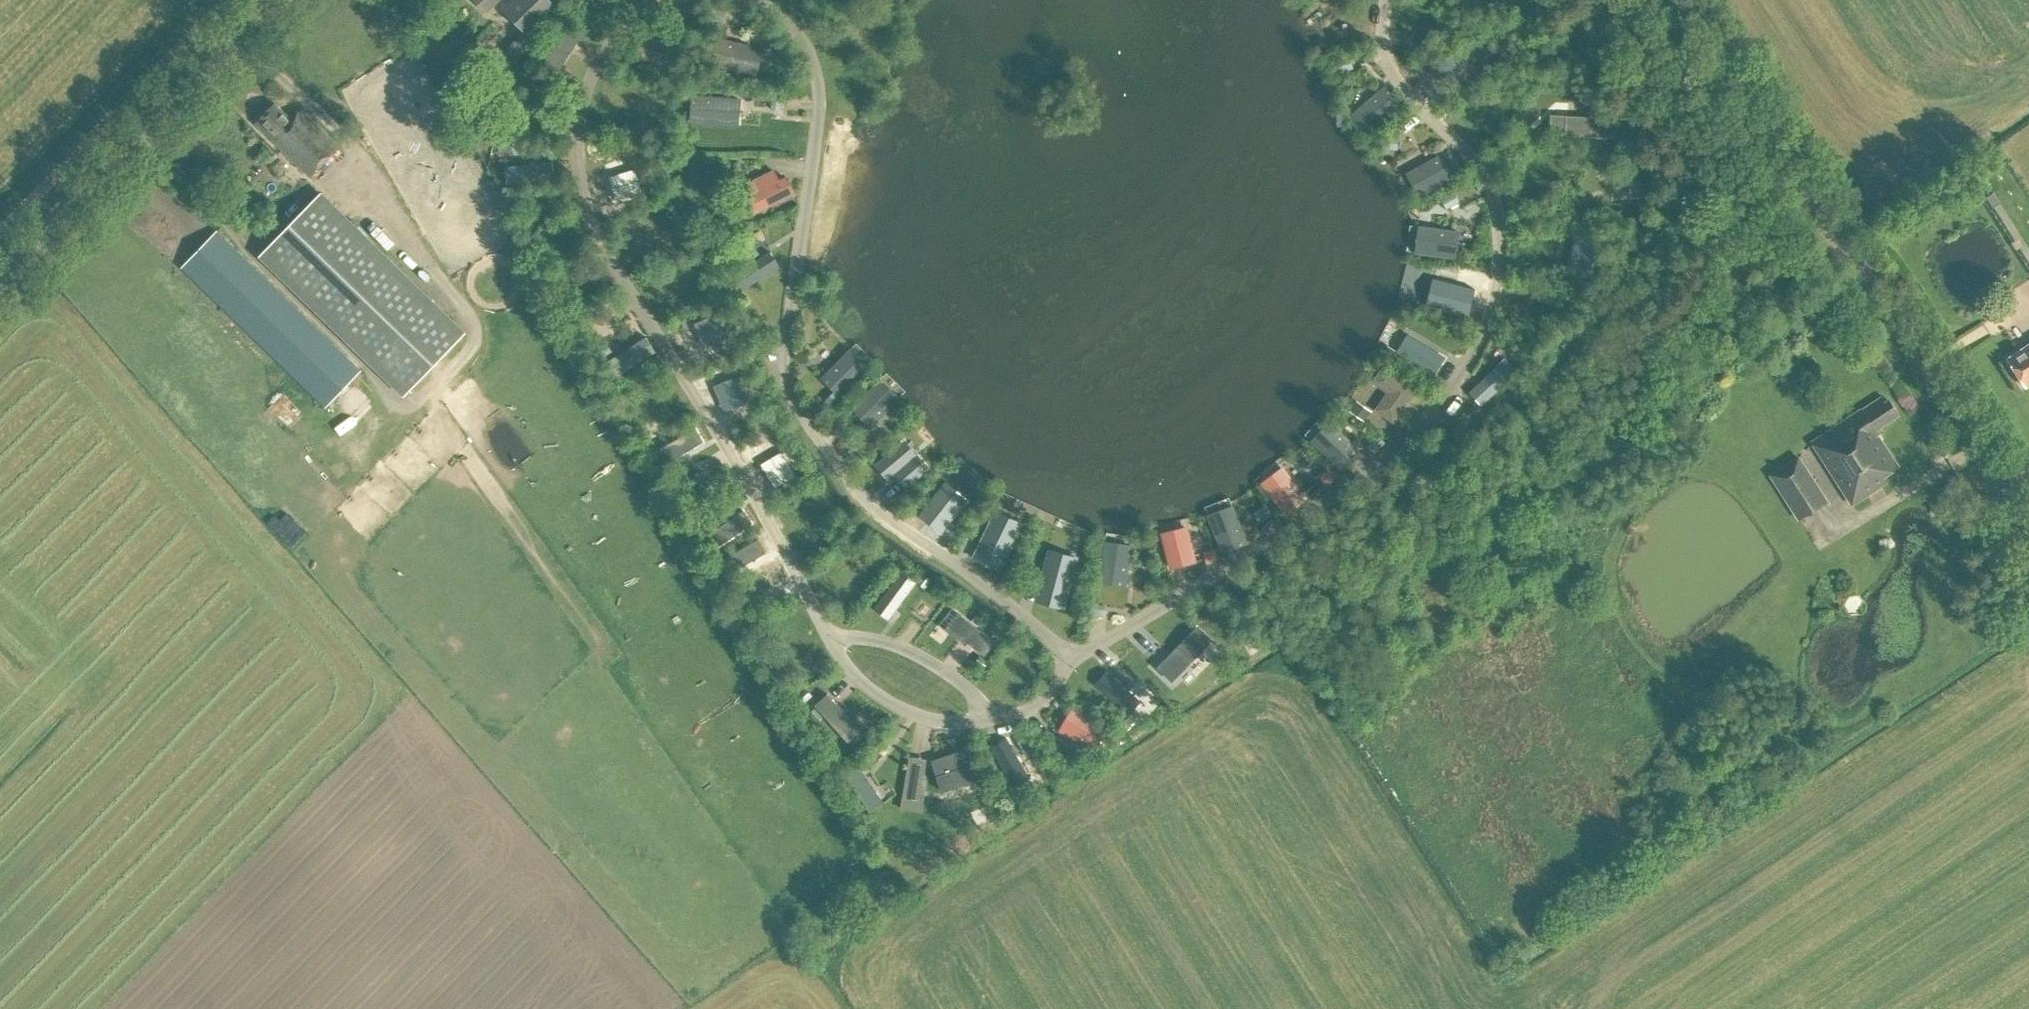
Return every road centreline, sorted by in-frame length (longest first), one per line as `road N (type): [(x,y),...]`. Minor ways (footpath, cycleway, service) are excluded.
road 1 (tertiary): [(2028,524),(1684,0)]
road 2 (primary): [(0,281),(275,0)]

